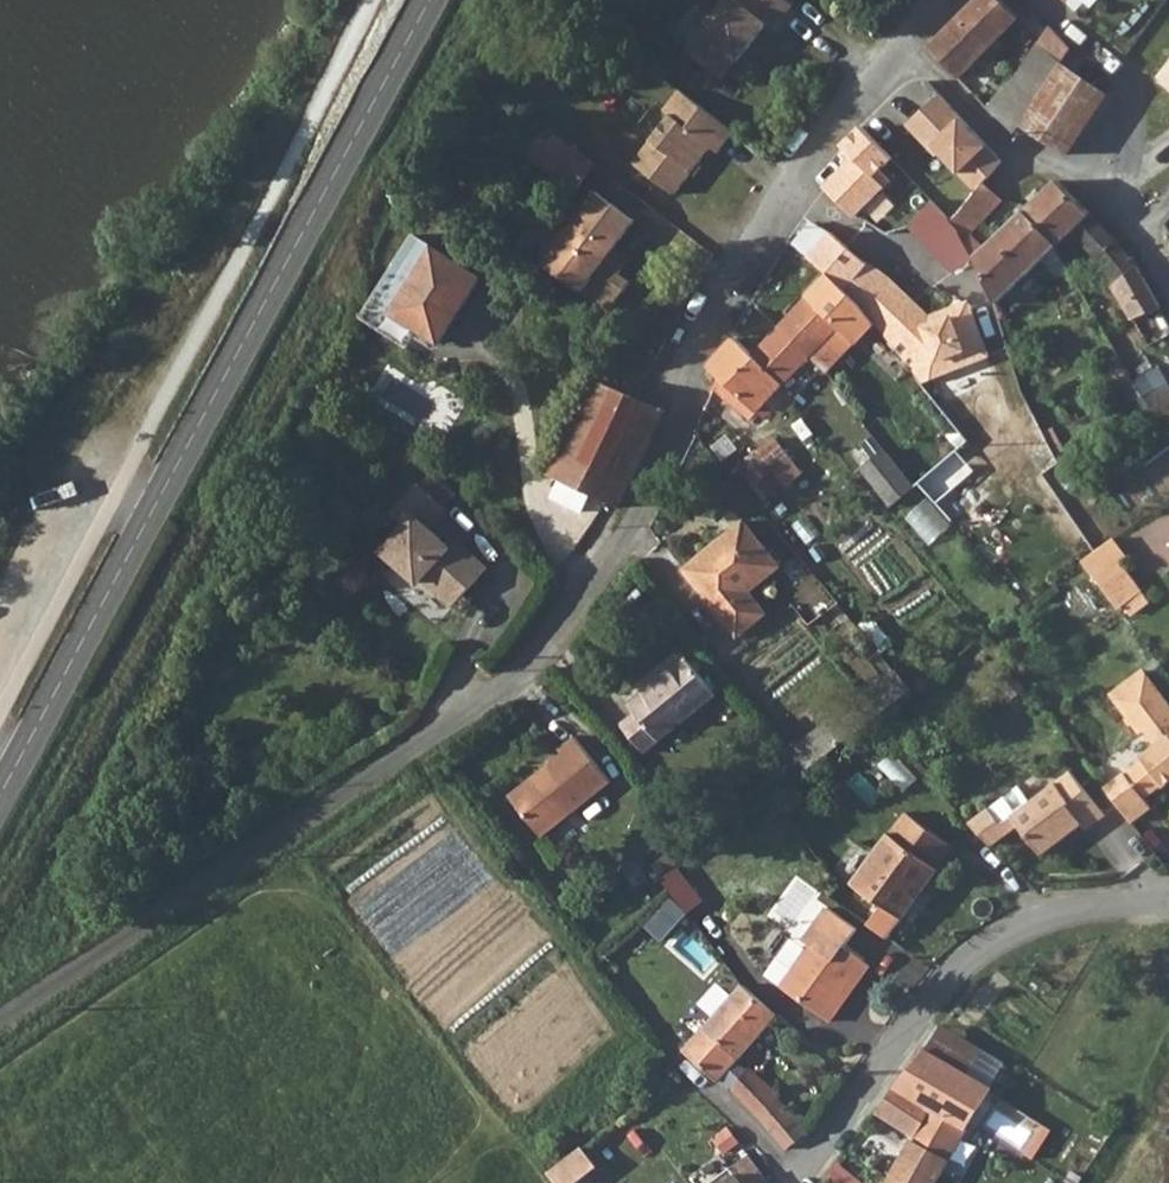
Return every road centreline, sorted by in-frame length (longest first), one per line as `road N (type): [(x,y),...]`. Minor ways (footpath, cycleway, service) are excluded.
road 1 (unclassified): [(0,1024),(510,681),(629,537),(719,300),(860,102),(911,45)]
road 2 (secondary): [(0,801),(425,0)]
road 3 (unclassified): [(1168,905),(1077,914),(1013,937),(953,984),(799,1182)]
road 4 (residential): [(1139,238),(1111,200),(1062,170),(1007,155),(911,45)]

